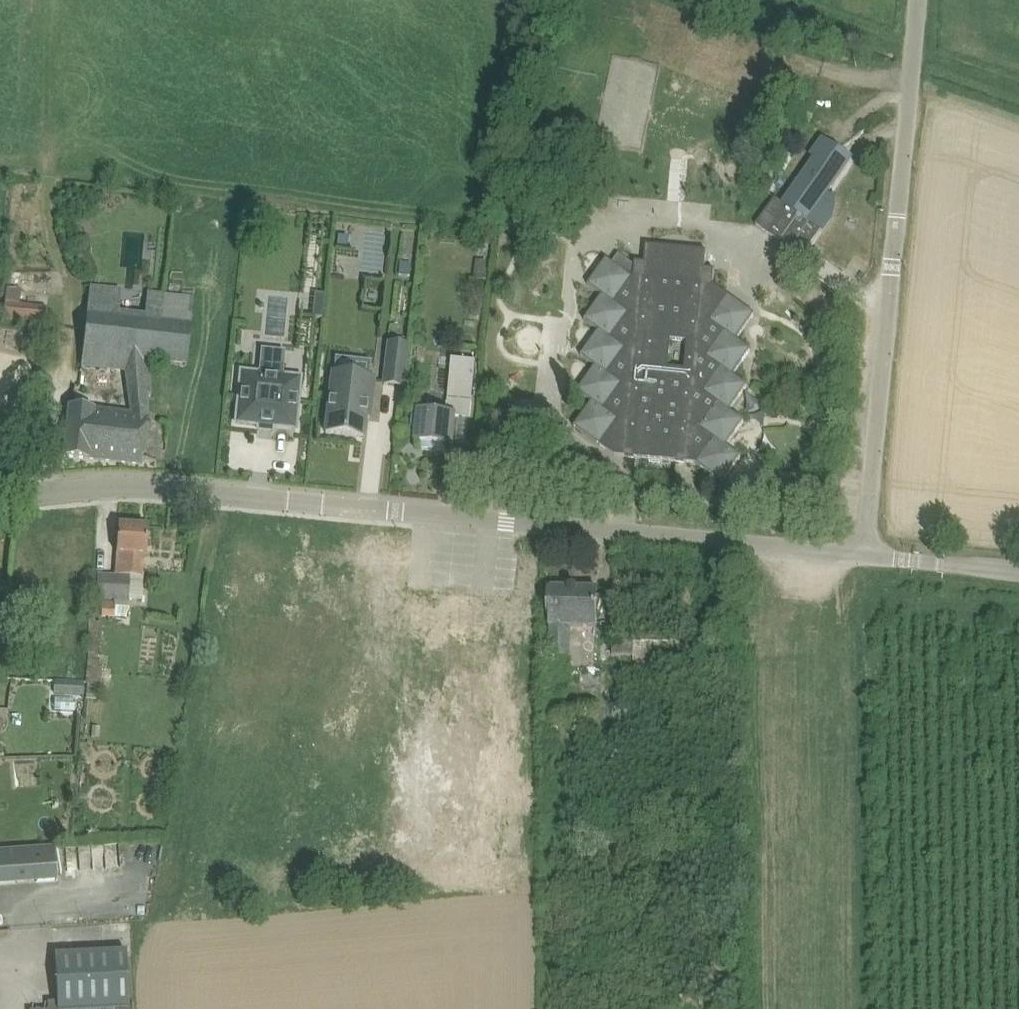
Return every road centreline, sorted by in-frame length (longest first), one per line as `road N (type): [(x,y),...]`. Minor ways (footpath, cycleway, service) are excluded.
road 1 (unclassified): [(869,557),(113,486),(0,499)]
road 2 (unclassified): [(869,557),(921,0)]
road 3 (unclassified): [(1018,572),(869,557)]

